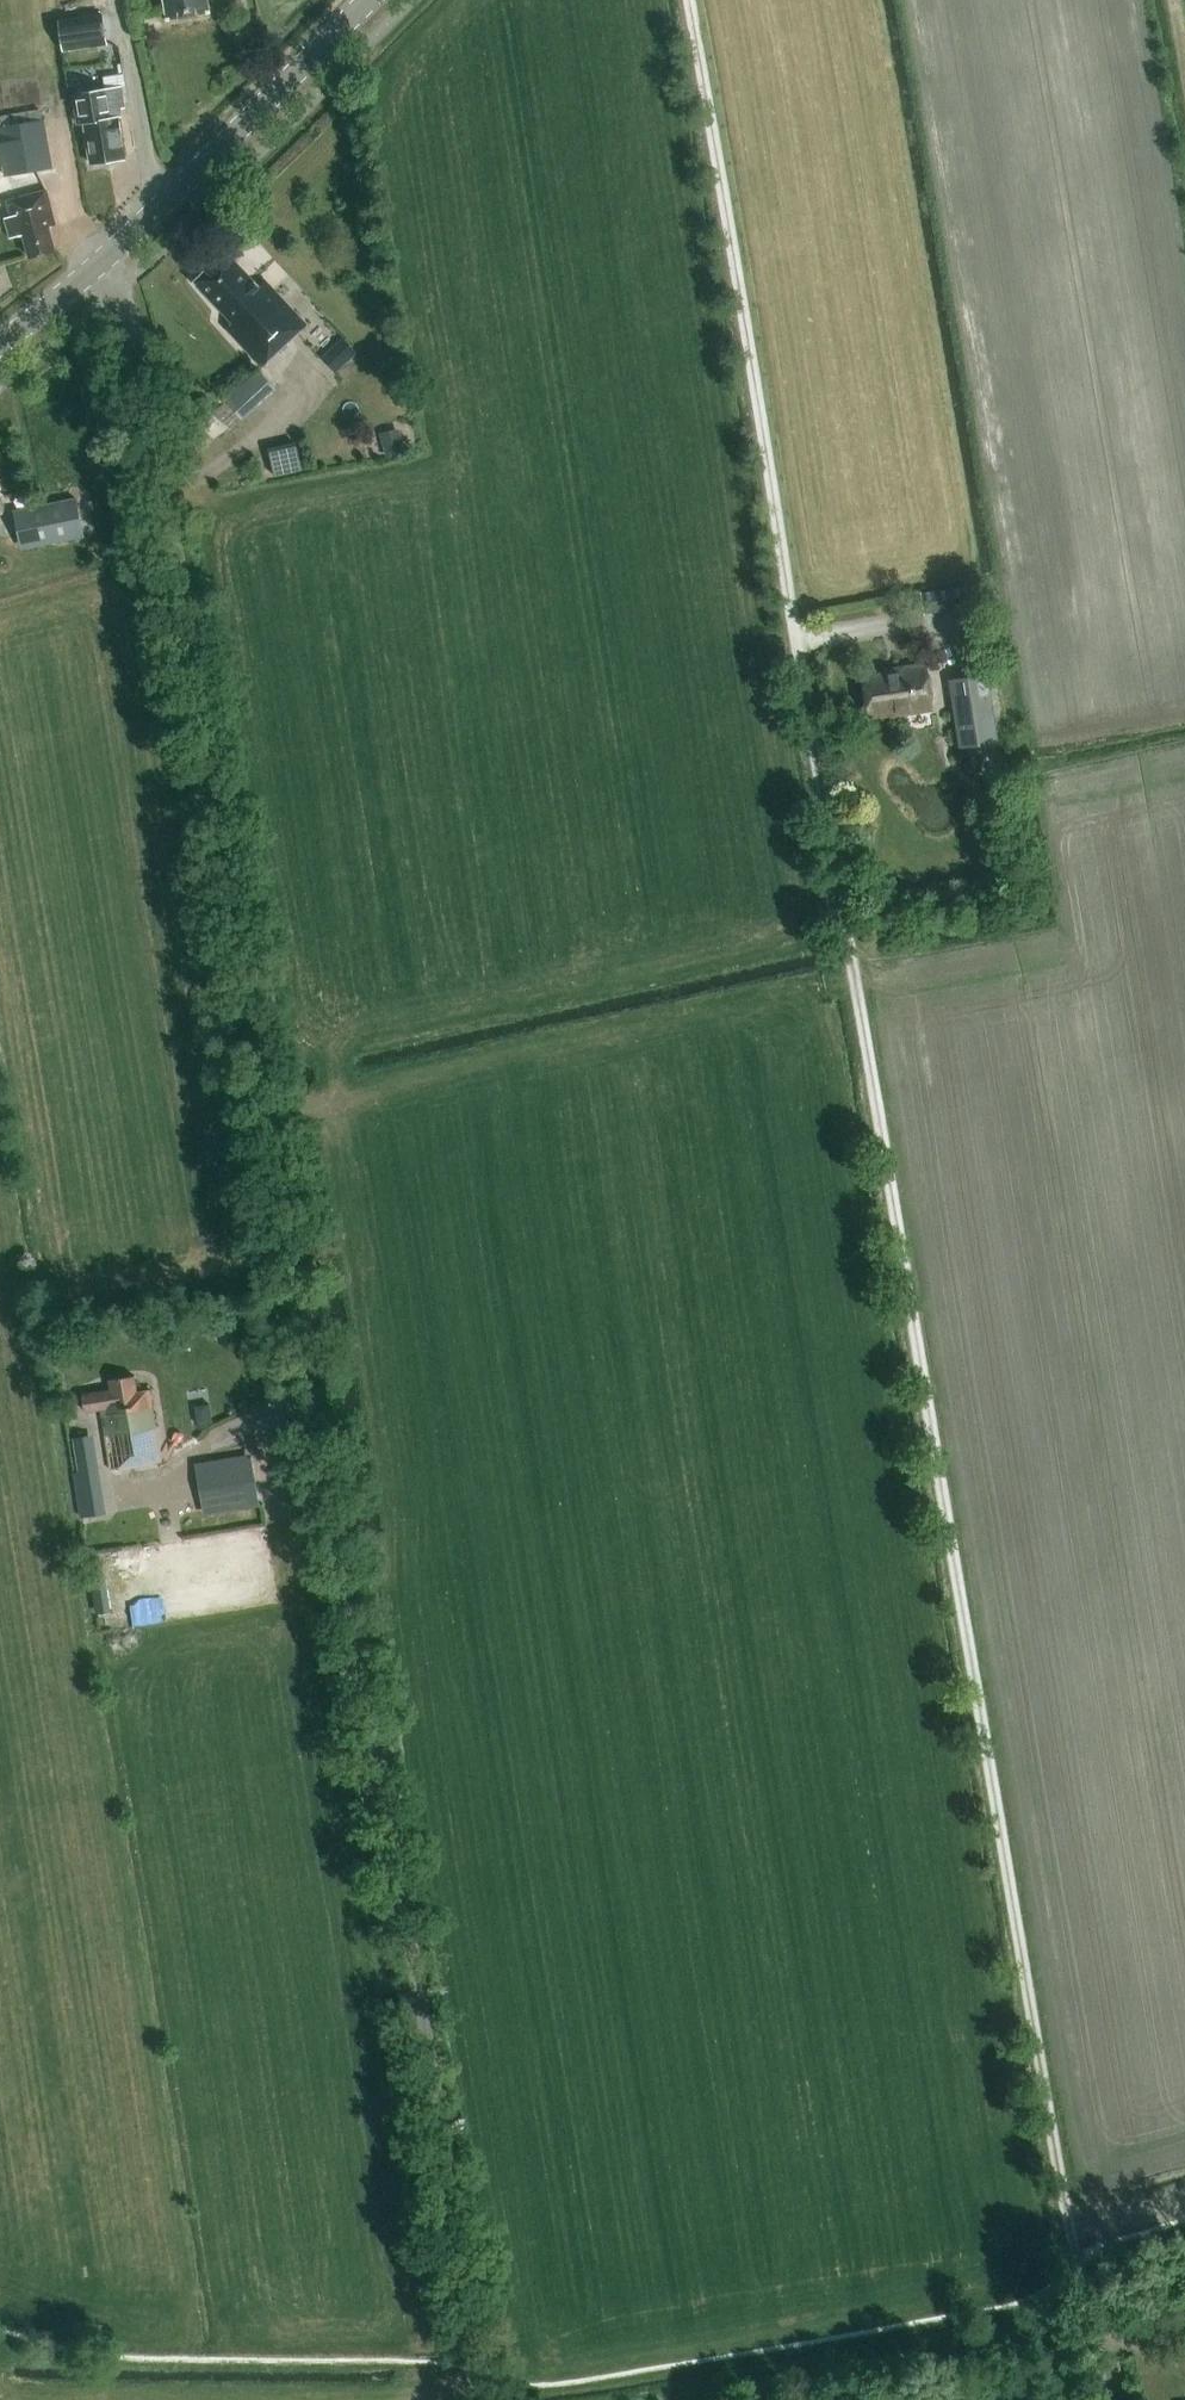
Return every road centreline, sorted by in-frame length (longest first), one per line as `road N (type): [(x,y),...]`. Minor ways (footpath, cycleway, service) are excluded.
road 1 (track): [(690,0),(1078,2265)]
road 2 (unclassified): [(477,2367),(111,250)]
road 3 (tertiary): [(111,250),(364,0)]
road 4 (tertiary): [(0,340),(111,250)]
road 5 (track): [(1104,2399),(1078,2265)]

